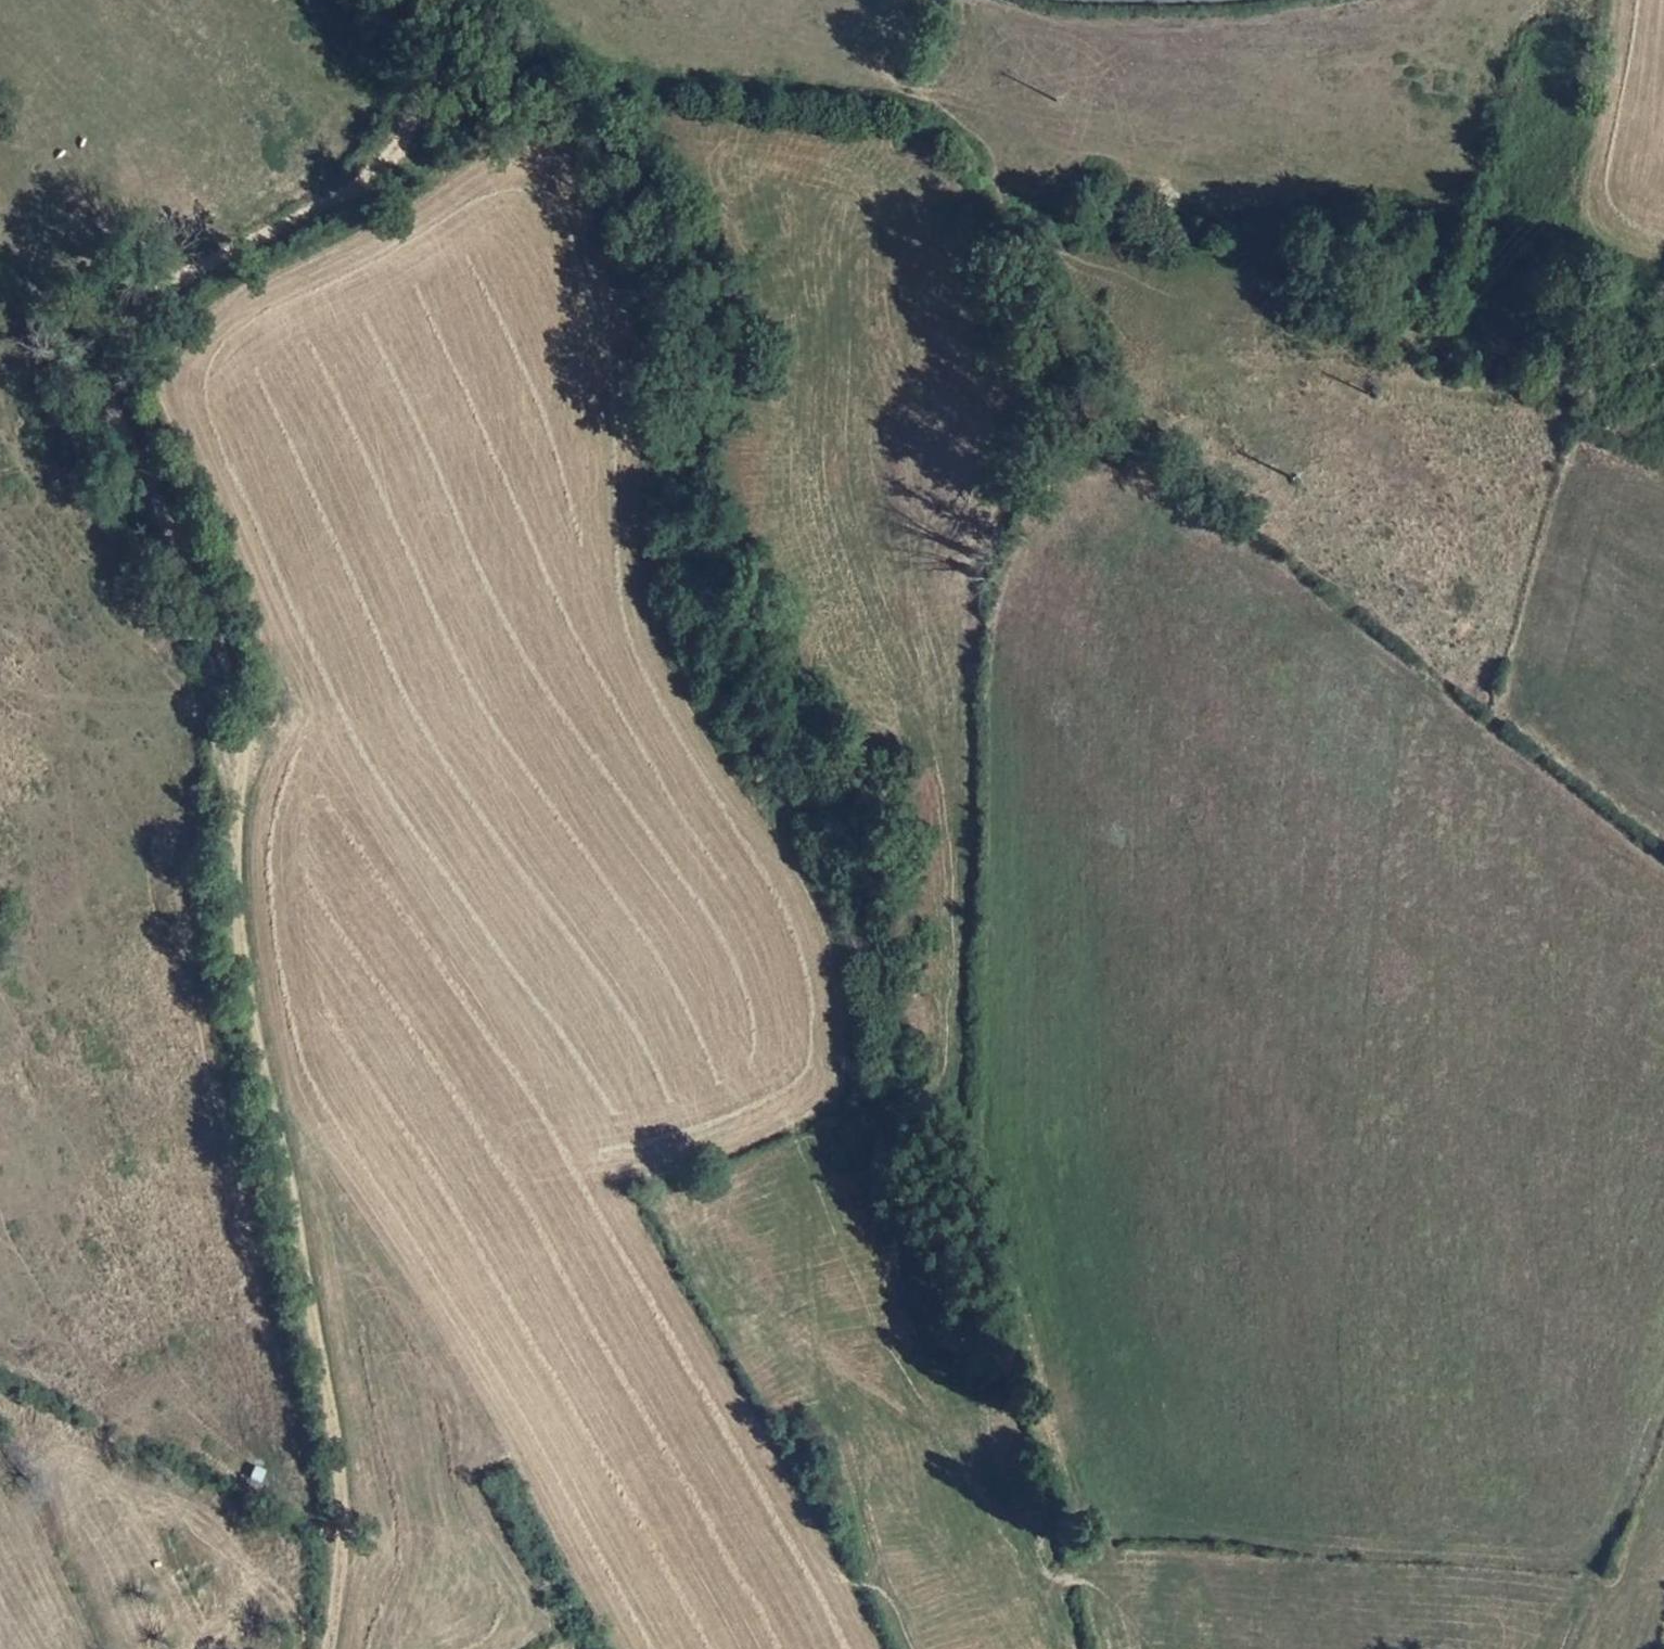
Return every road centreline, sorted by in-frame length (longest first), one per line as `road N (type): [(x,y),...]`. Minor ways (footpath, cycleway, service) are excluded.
road 1 (track): [(330,1648),(349,1499),(231,883),(258,777),(204,559),(121,406),(140,298),(296,222),(379,167),(409,133),(415,82),(372,0)]

